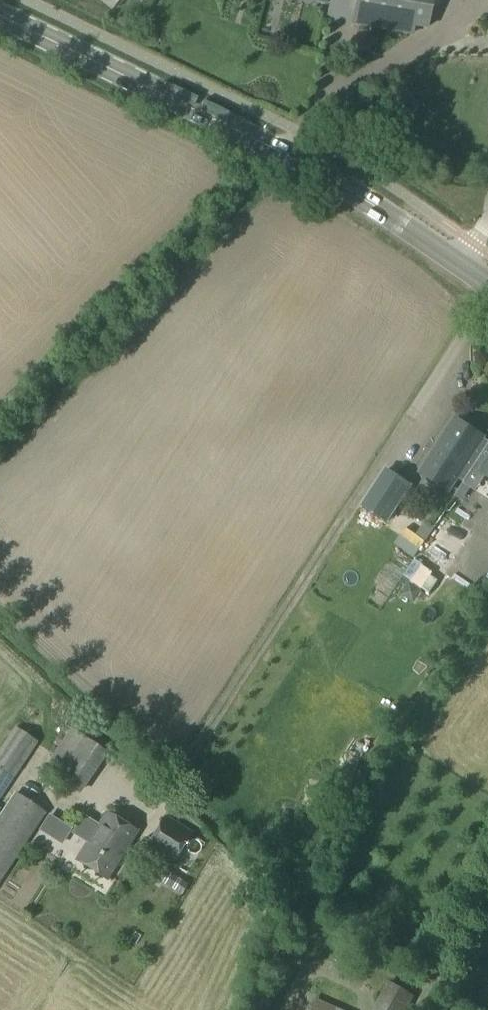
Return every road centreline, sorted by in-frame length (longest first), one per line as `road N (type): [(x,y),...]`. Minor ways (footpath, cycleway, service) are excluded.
road 1 (secondary): [(462,265),(296,161),(0,16)]

